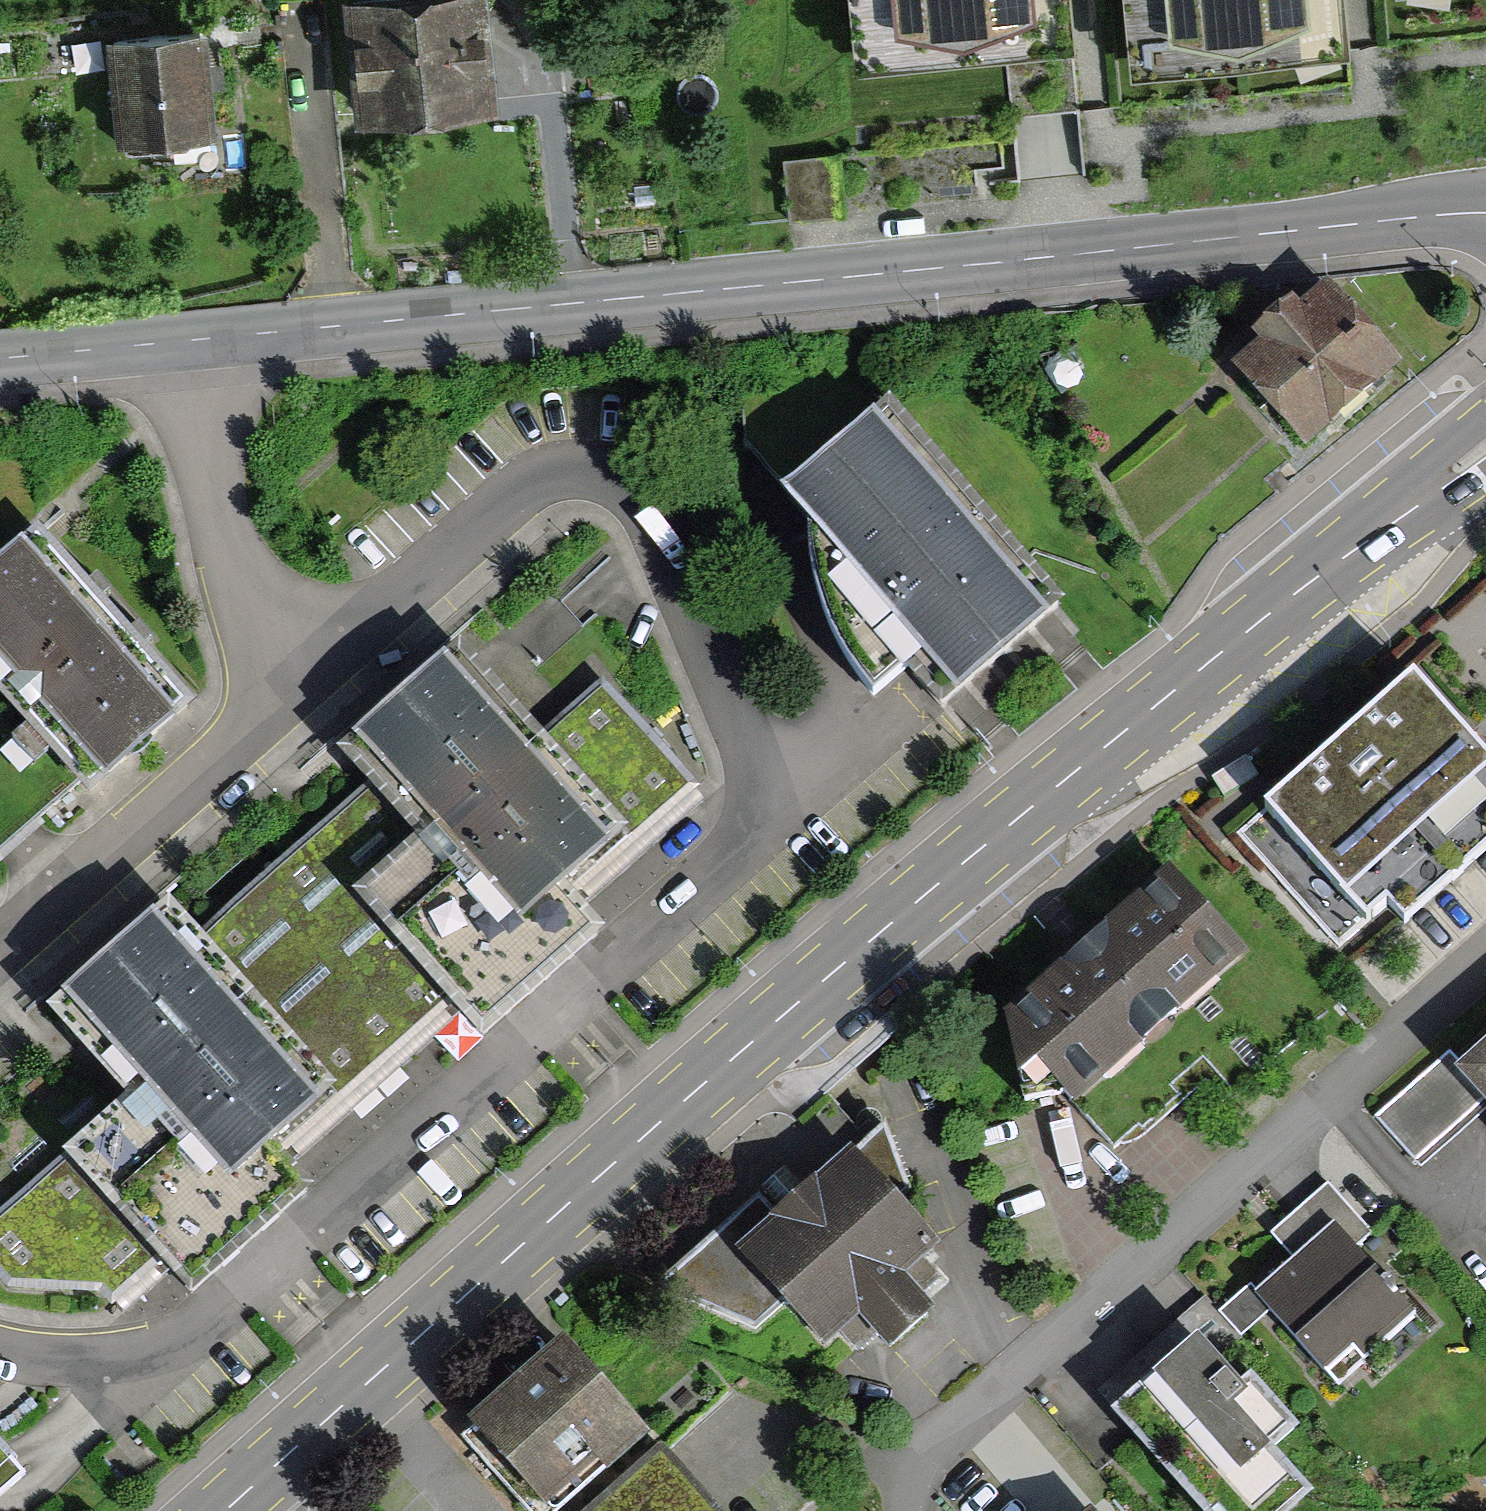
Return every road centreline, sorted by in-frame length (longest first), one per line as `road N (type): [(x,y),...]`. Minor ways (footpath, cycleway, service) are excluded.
road 1 (primary): [(1485,443),(1297,588),(685,1105),(228,1510)]
road 2 (residential): [(0,1345),(54,1356),(135,1354),(218,1321),(739,849),(758,809),(757,760),(643,502),(626,479),(597,470),(548,475),(508,496)]
road 3 (tertiary): [(193,342),(1485,214)]
road 4 (residential): [(904,1448),(1485,944)]
road 5 (residential): [(308,667),(0,936)]
road 6 (residential): [(193,342),(209,482),(228,545),(308,667)]
road 7 (residential): [(508,496),(308,667)]
road 8 (tertiary): [(0,360),(193,342)]

